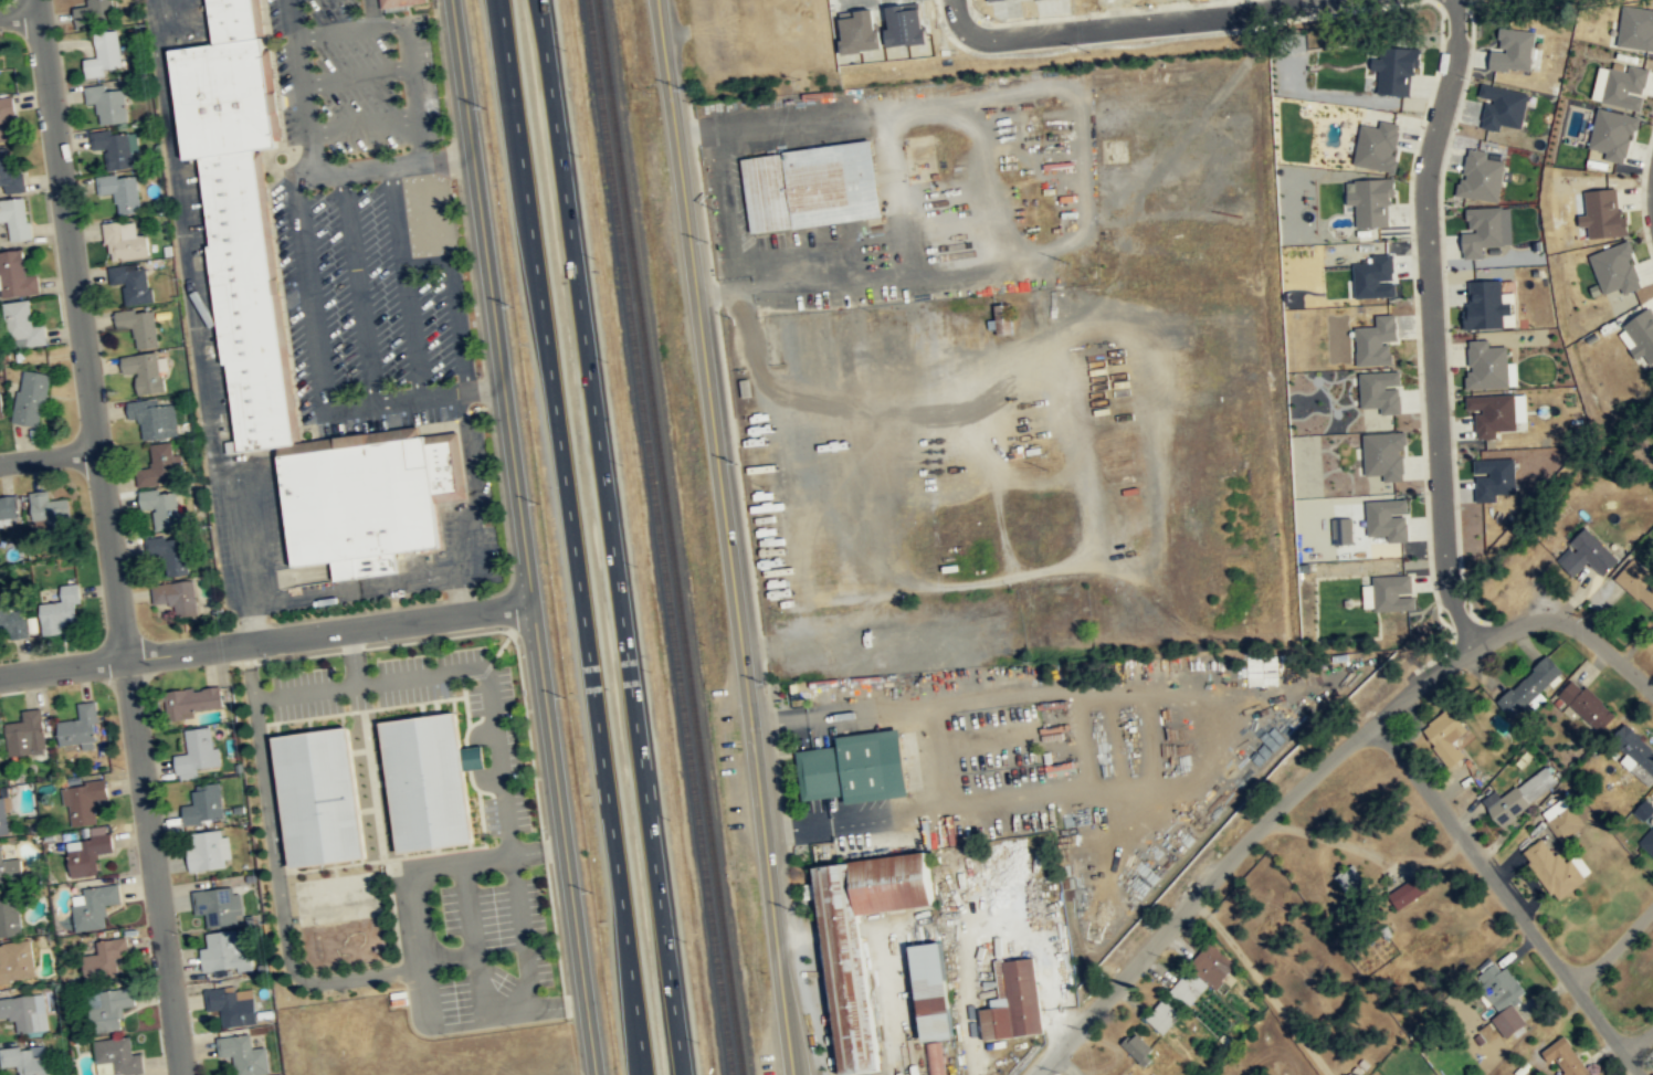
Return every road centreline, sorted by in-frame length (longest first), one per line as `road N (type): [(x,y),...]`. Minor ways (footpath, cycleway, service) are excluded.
road 1 (primary): [(499,0),(646,1074)]
road 2 (primary): [(684,1074),(539,0)]
road 3 (tertiary): [(658,0),(794,1074)]
road 4 (residential): [(1035,1074),(1333,757),(1477,649),(1529,622),(1556,621)]
road 5 (residential): [(36,0),(124,660)]
road 6 (residential): [(1453,0),(1453,49),(1423,215),(1445,580),(1453,611),(1477,649)]
road 7 (residential): [(451,0),(533,607)]
road 8 (residential): [(533,607),(594,1074)]
road 9 (residential): [(1373,724),(1637,1074)]
road 10 (residential): [(1350,0),(1000,39),(969,32),(951,0)]
road 11 (residential): [(124,660),(181,1074)]
road 12 (residential): [(124,660),(533,607)]
road 13 (residential): [(0,675),(124,660)]
road 14 (residential): [(1556,621),(1589,636),(1652,691)]

